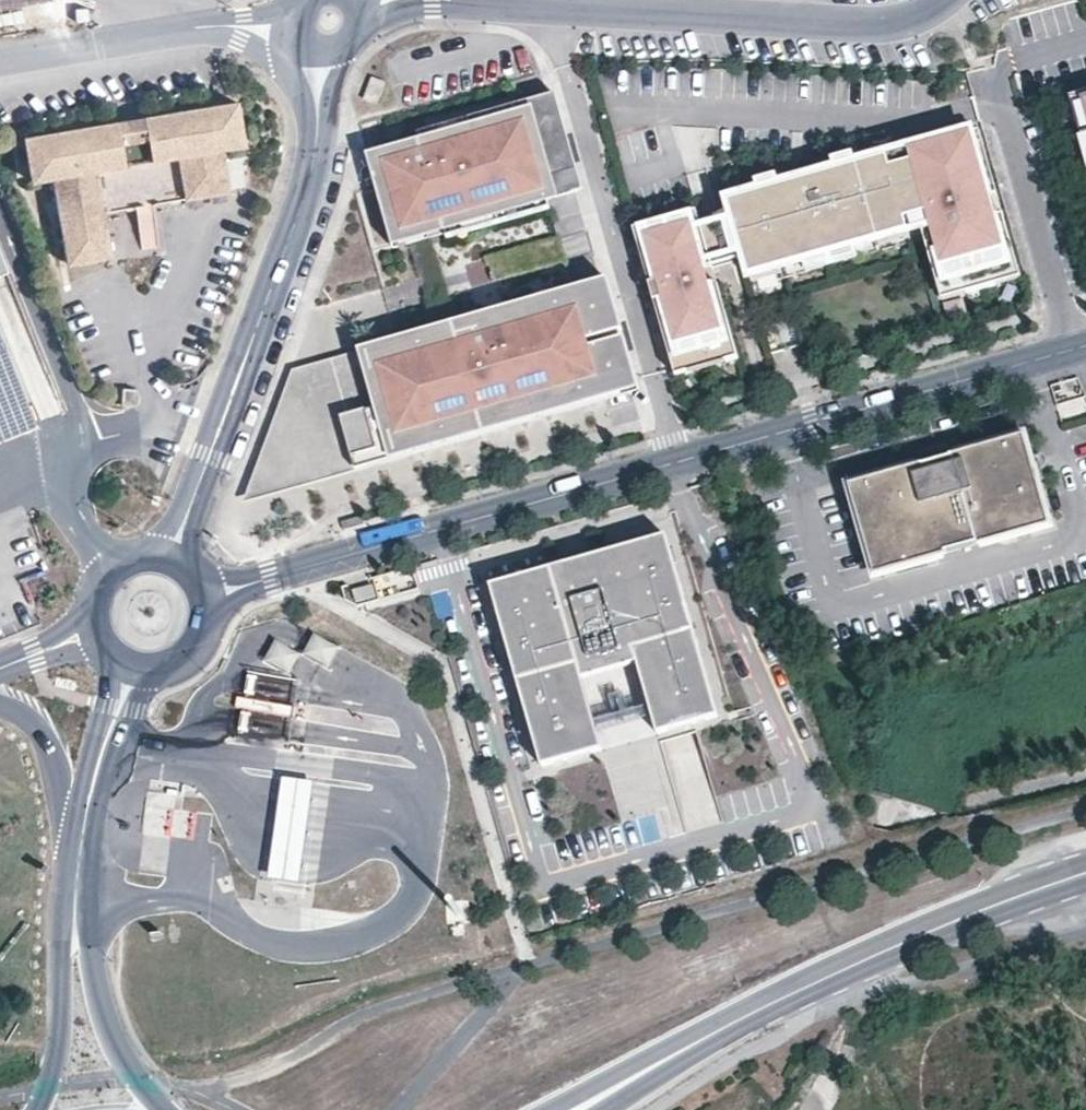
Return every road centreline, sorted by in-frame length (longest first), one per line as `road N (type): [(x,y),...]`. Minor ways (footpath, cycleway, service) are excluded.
road 1 (residential): [(1085,350),(202,599)]
road 2 (residential): [(328,19),(441,3),(885,18),(933,0)]
road 3 (residential): [(169,565),(312,162),(328,95),(328,19)]
road 4 (primary): [(694,1048),(868,960),(1085,876)]
road 5 (residential): [(0,64),(180,31),(328,19)]
road 6 (tertiary): [(162,1109),(101,1010),(74,894)]
road 7 (tertiary): [(74,894),(59,942),(55,1063),(33,1109)]
road 8 (tertiary): [(108,652),(108,684),(75,813),(79,836)]
road 9 (tertiary): [(79,836),(94,822),(132,713),(161,671)]
road 10 (tertiary): [(169,565),(125,568),(103,589),(95,620),(108,652)]
road 11 (primary): [(694,1048),(575,1109)]

